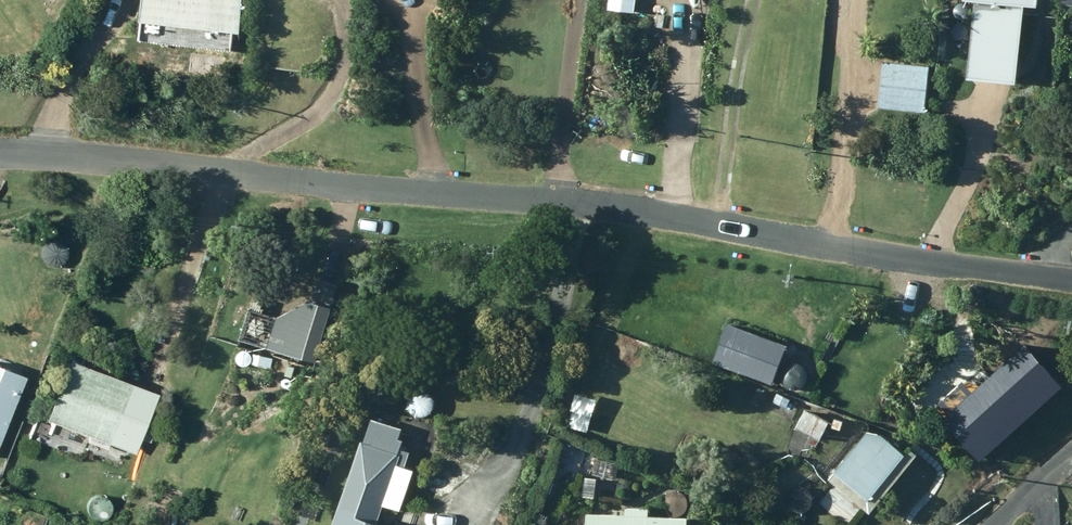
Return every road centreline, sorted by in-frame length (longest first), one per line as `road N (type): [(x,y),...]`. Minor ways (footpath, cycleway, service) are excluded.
road 1 (residential): [(0,153),(639,212),(1071,278)]

